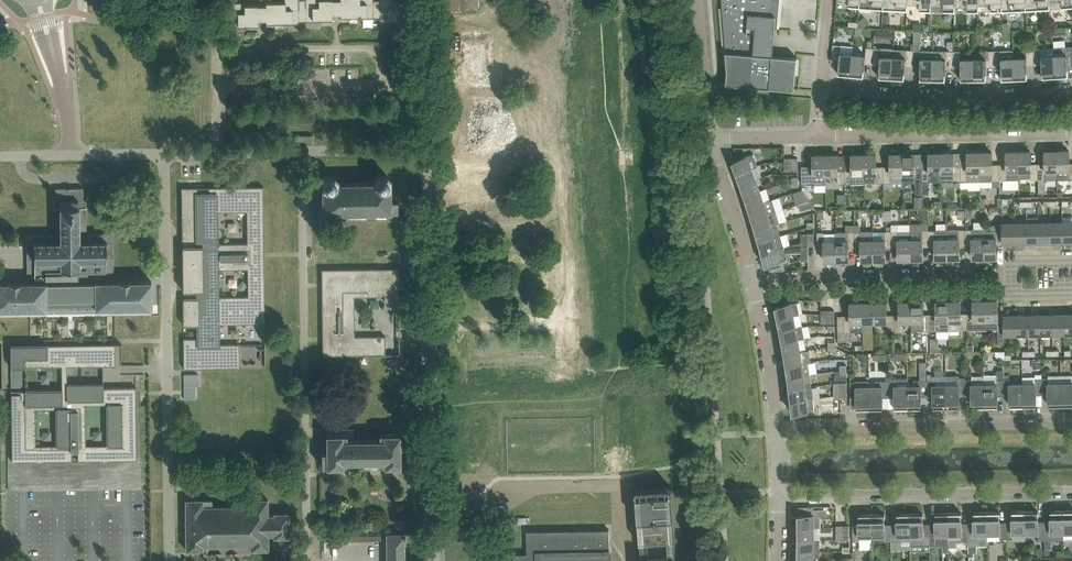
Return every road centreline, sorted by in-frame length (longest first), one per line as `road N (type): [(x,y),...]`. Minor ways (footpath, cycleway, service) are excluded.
road 1 (residential): [(434,560),(425,148)]
road 2 (residential): [(309,560),(304,195),(296,188),(295,152)]
road 3 (residential): [(172,560),(165,154)]
road 4 (track): [(433,329),(553,328),(562,368),(569,370),(712,363)]
road 5 (residential): [(1071,424),(781,430)]
road 6 (residential): [(782,494),(1071,491)]
road 7 (residential): [(754,280),(1013,274)]
road 8 (residential): [(816,137),(1071,132)]
road 9 (residential): [(820,90),(1071,92)]
road 10 (residential): [(781,430),(754,280)]
road 11 (residential): [(754,280),(710,135)]
road 12 (residential): [(425,148),(425,0)]
road 13 (residential): [(710,135),(698,0)]
road 14 (residential): [(425,148),(295,152)]
road 15 (residential): [(295,152),(165,154)]

